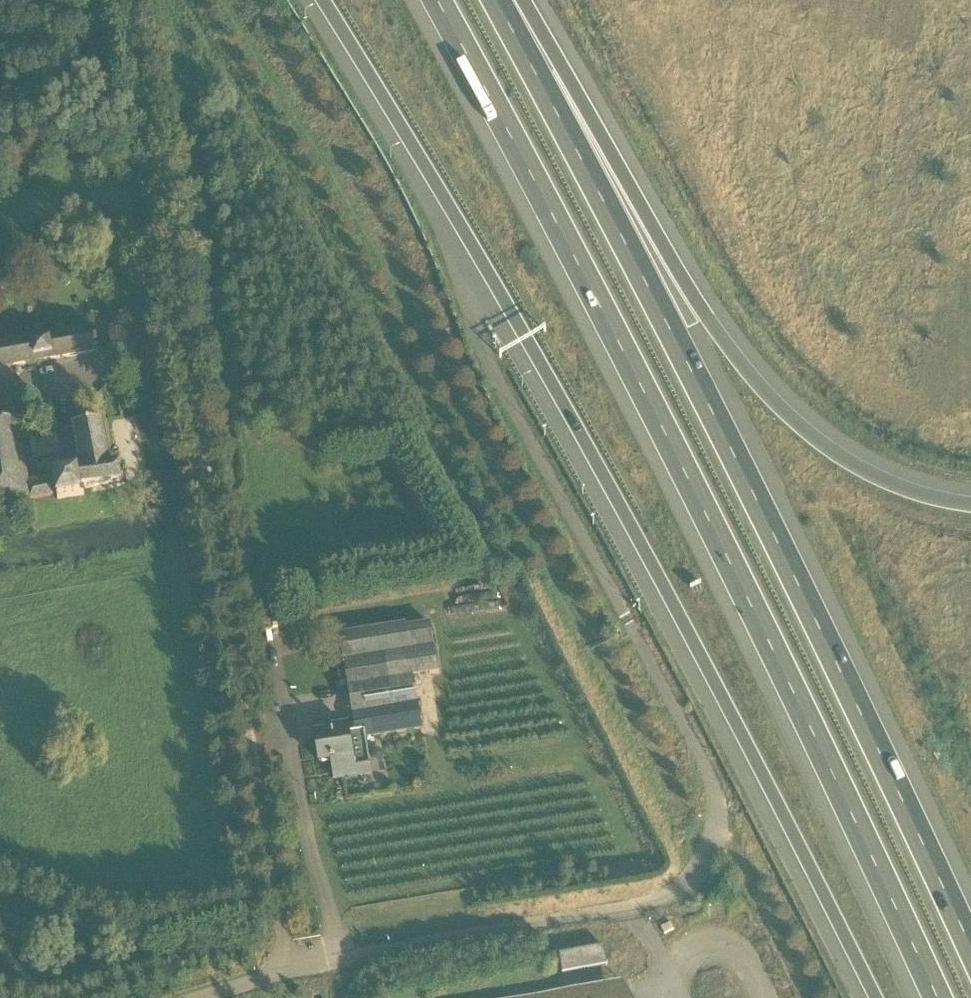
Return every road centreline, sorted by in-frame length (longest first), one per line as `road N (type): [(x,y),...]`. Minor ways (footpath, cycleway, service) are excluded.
road 1 (motorway): [(316,0),(516,334),(872,997)]
road 2 (motorway): [(437,0),(753,608),(936,997)]
road 3 (motorway): [(970,944),(802,589),(498,0)]
road 4 (residential): [(632,630),(709,775),(719,818),(709,859),(681,892),(637,908),(340,962),(209,997)]
road 5 (motorway): [(970,505),(919,494),(845,459),(765,392),(501,0)]
road 6 (unclassified): [(764,997),(750,958),(710,948),(671,964),(665,991)]

